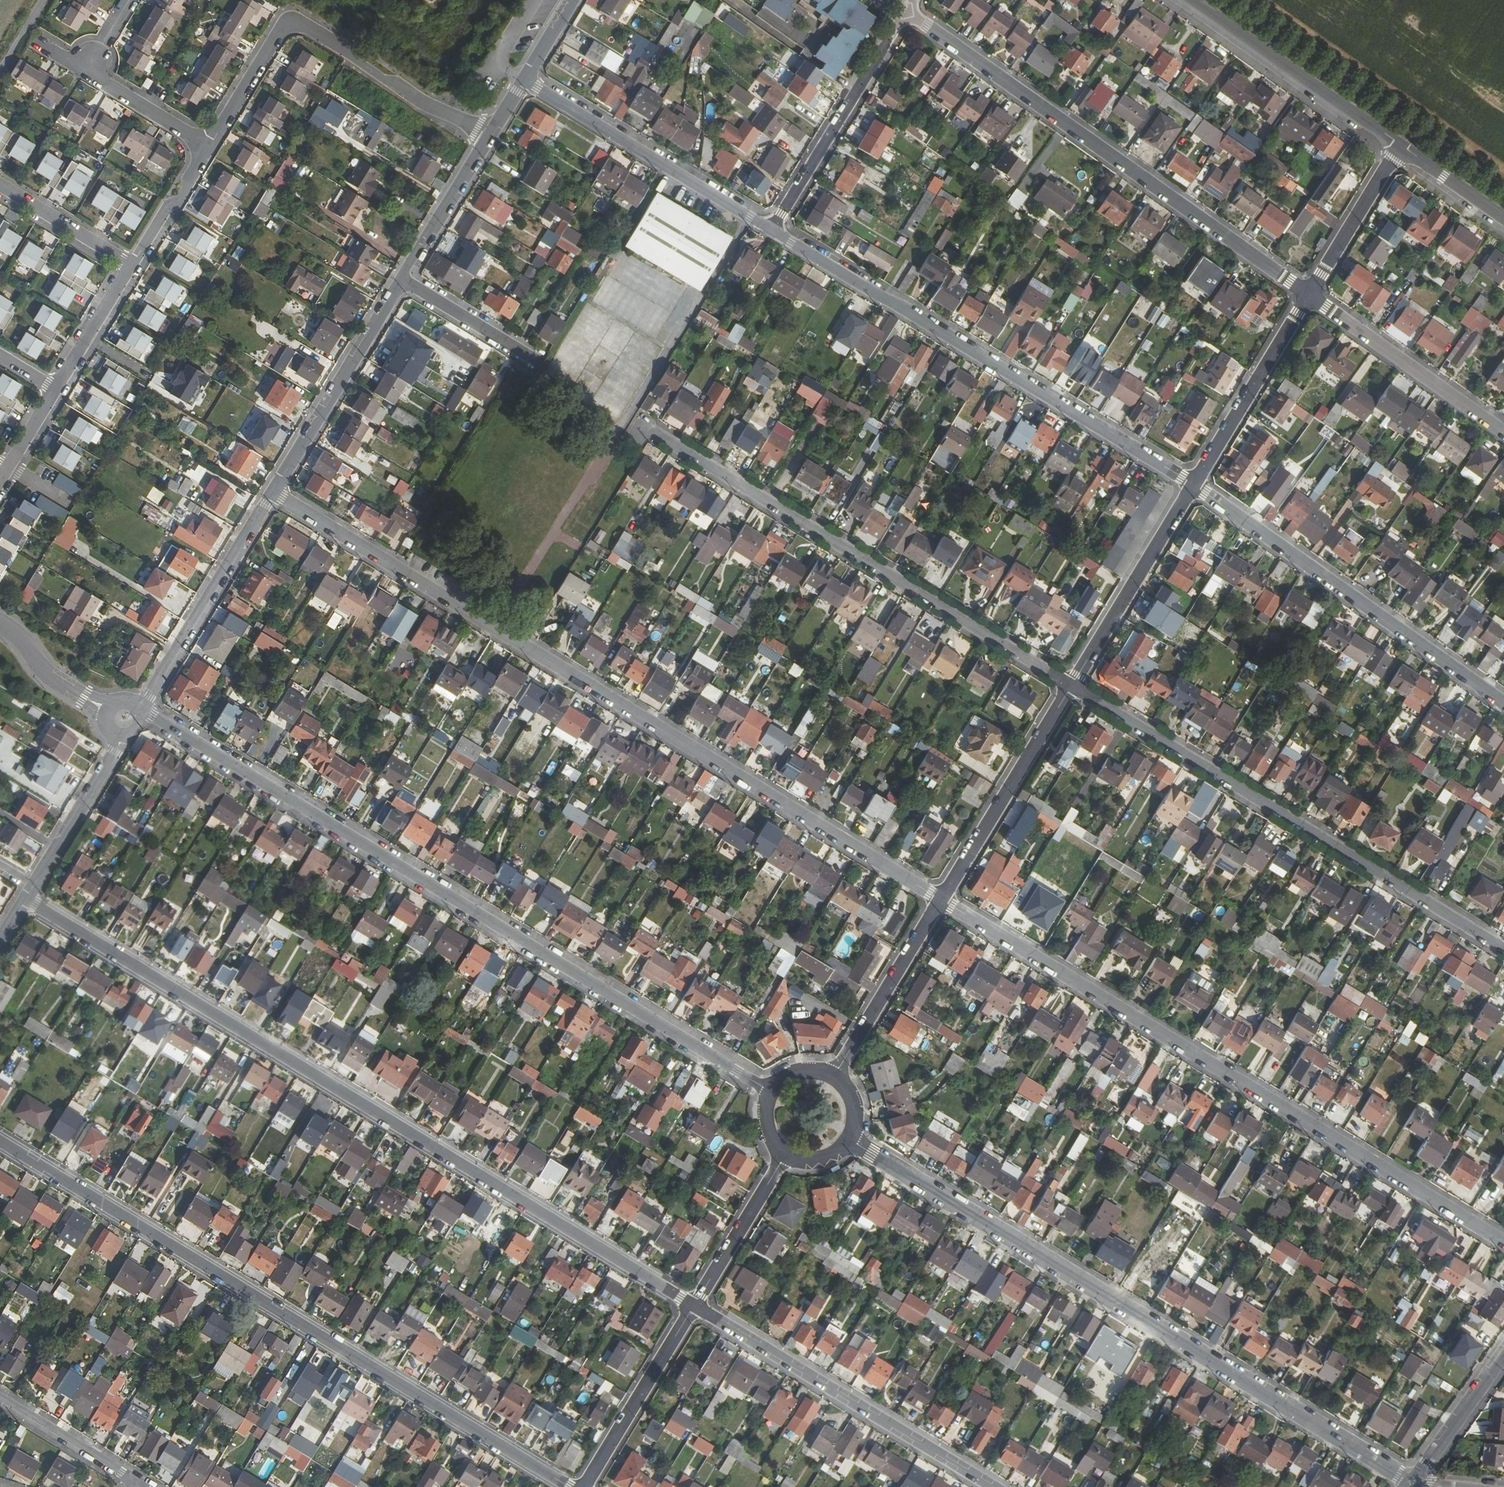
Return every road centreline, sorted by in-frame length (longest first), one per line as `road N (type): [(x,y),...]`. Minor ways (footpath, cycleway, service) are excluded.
road 1 (residential): [(26,899),(694,1306)]
road 2 (residential): [(940,900),(273,494)]
road 3 (residential): [(771,1092),(182,733),(153,716),(138,717)]
road 4 (residential): [(0,1141),(569,1486)]
road 5 (residential): [(1413,1482),(849,1137)]
road 6 (residential): [(1503,1242),(940,900)]
road 7 (residential): [(1071,686),(1503,948)]
road 8 (residential): [(644,426),(1071,686)]
road 9 (residential): [(771,229),(1193,484)]
road 10 (residential): [(1309,295),(908,14)]
road 11 (residential): [(1193,484),(1503,703)]
road 12 (residential): [(489,133),(423,103),(308,29),(290,27),(210,145)]
road 13 (residential): [(694,1306),(994,1486)]
road 14 (residential): [(524,80),(771,229)]
road 15 (residential): [(273,494),(135,710)]
road 16 (residential): [(771,229),(908,14)]
road 17 (tertiary): [(1401,145),(1193,0)]
road 18 (residential): [(940,900),(1071,686)]
road 19 (residential): [(403,280),(273,494)]
road 20 (residential): [(1503,432),(1309,295)]
road 21 (residential): [(1071,686),(1193,484)]
road 22 (residential): [(1193,484),(1309,295)]
road 23 (residential): [(694,1306),(585,1486)]
road 24 (residential): [(835,1076),(940,900)]
road 25 (residential): [(118,732),(108,767),(26,899)]
road 26 (residential): [(789,1153),(694,1306)]
road 27 (residential): [(1309,295),(1401,145)]
road 28 (residential): [(489,133),(403,280)]
road 29 (residential): [(136,1481),(0,1399)]
road 30 (residential): [(1413,1482),(1503,1353)]
road 31 (residential): [(0,184),(132,266)]
road 32 (residential): [(530,355),(403,280)]
road 33 (residential): [(0,623),(19,635),(40,669),(111,714)]
road 34 (residential): [(86,70),(210,145)]
road 35 (residential): [(132,266),(55,388)]
road 36 (residential): [(210,145),(132,266)]
road 37 (tertiary): [(1503,219),(1401,145)]

